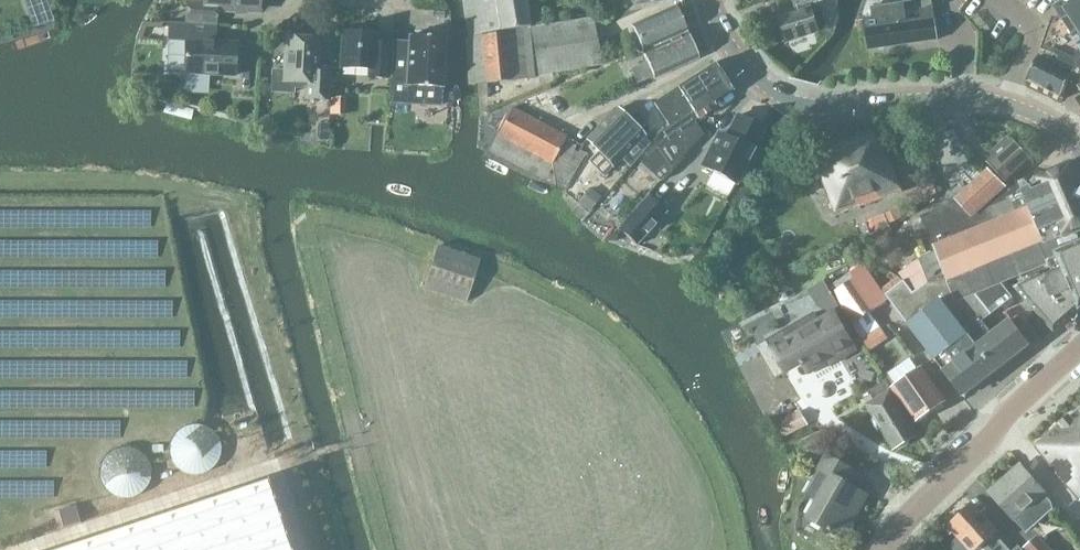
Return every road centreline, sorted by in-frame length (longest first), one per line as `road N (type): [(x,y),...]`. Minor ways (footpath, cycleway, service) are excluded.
road 1 (tertiary): [(1079,144),(1042,114),(1008,103),(960,96),(814,106),(790,99),(752,72),(719,32),(710,0)]
road 2 (tertiary): [(882,549),(901,518),(1079,345)]

